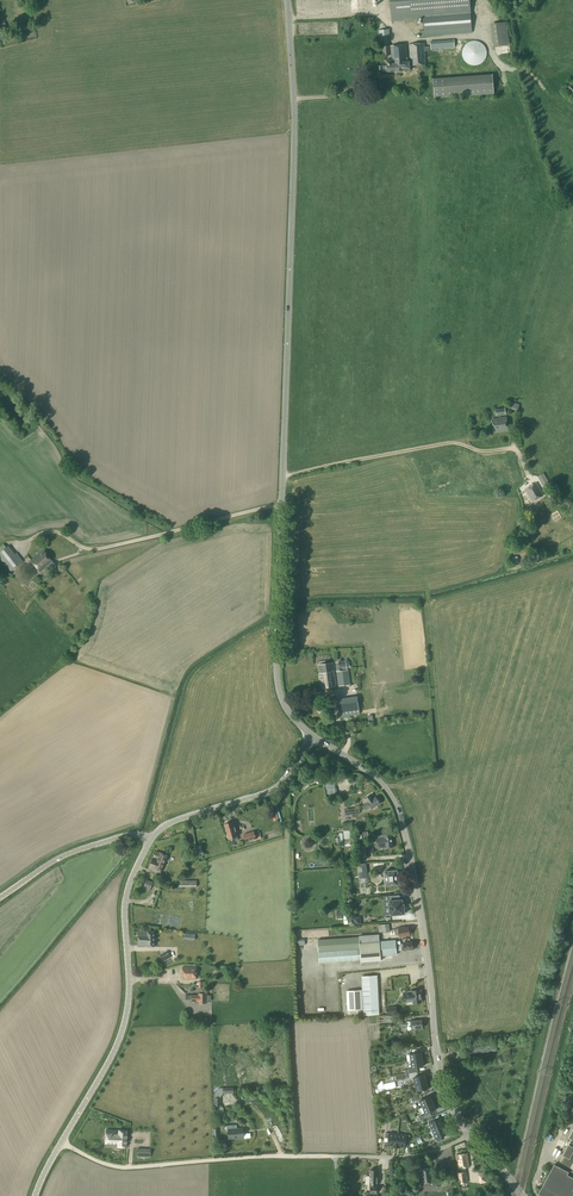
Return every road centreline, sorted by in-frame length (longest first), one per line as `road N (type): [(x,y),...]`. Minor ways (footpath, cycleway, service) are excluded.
road 1 (tertiary): [(314,737),(286,708),(277,669),(294,131),(287,0)]
road 2 (tertiary): [(473,1134),(440,1068),(414,869),(396,808),(375,778),(314,737)]
road 3 (tertiary): [(34,1195),(125,1024),(126,896),(151,839)]
road 4 (track): [(334,1156),(122,1167),(61,1142)]
road 5 (tertiary): [(314,737),(271,791),(187,816),(151,839)]
road 6 (tertiary): [(151,839),(83,850),(0,899)]
road 7 (unclassified): [(334,1156),(412,1157),(473,1134)]

